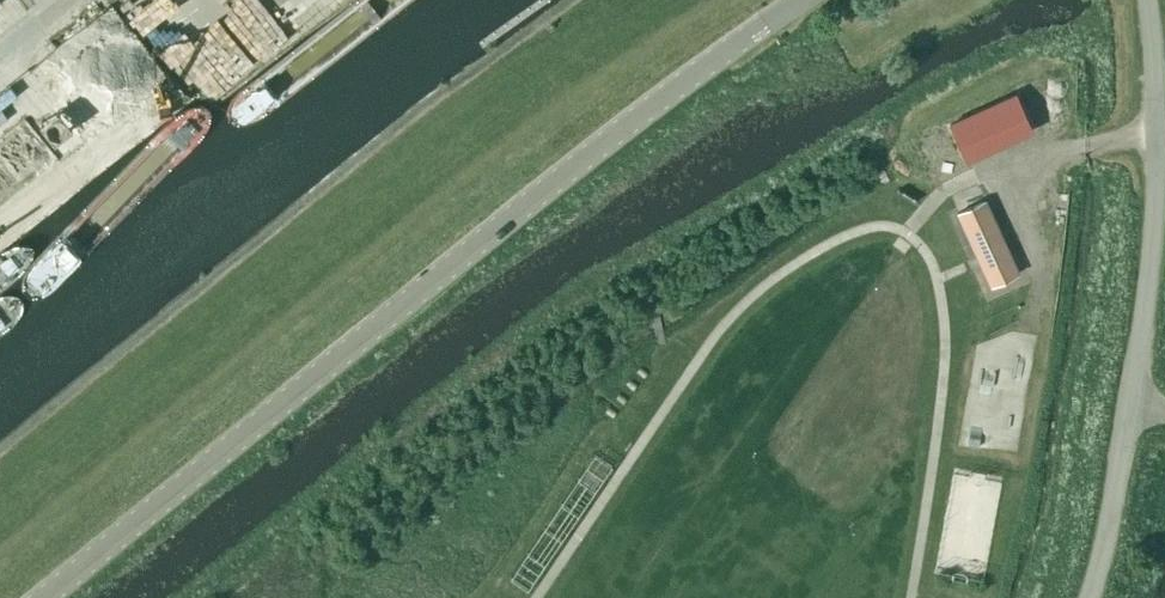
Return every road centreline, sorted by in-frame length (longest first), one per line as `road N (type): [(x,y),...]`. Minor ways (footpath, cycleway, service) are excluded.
road 1 (tertiary): [(37,597),(378,320),(795,0)]
road 2 (unclassified): [(1086,597),(1131,405),(1156,188),(1159,123),(1146,0)]

